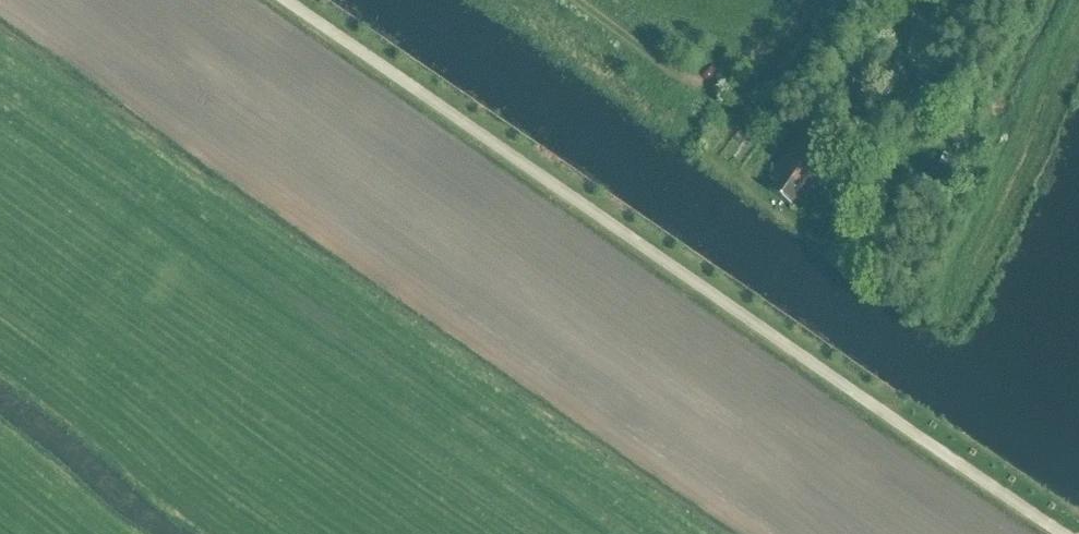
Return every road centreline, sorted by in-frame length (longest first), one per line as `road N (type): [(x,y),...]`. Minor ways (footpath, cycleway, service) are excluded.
road 1 (track): [(1060,533),(285,0)]
road 2 (track): [(573,0),(704,94)]

